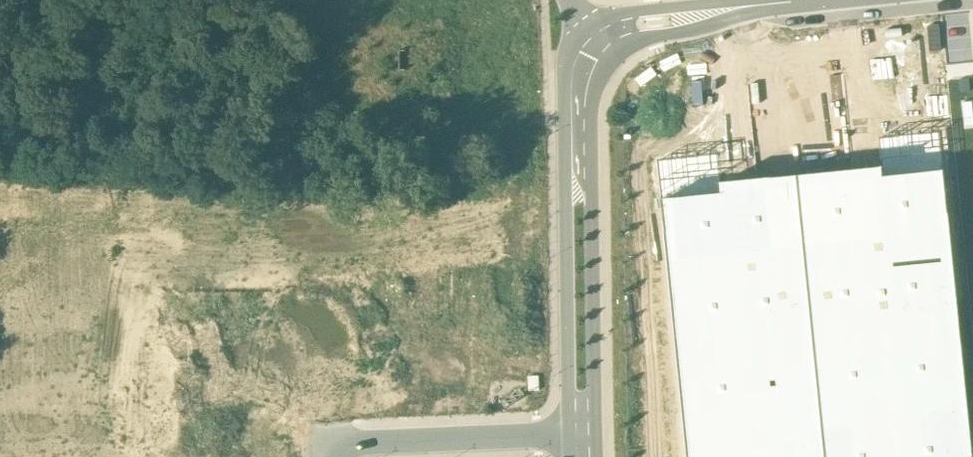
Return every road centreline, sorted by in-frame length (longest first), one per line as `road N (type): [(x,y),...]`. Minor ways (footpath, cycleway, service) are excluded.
road 1 (unclassified): [(586,436),(579,111),(585,60),(596,42)]
road 2 (residential): [(586,436),(332,436)]
road 3 (residential): [(596,42),(653,22),(832,0)]

